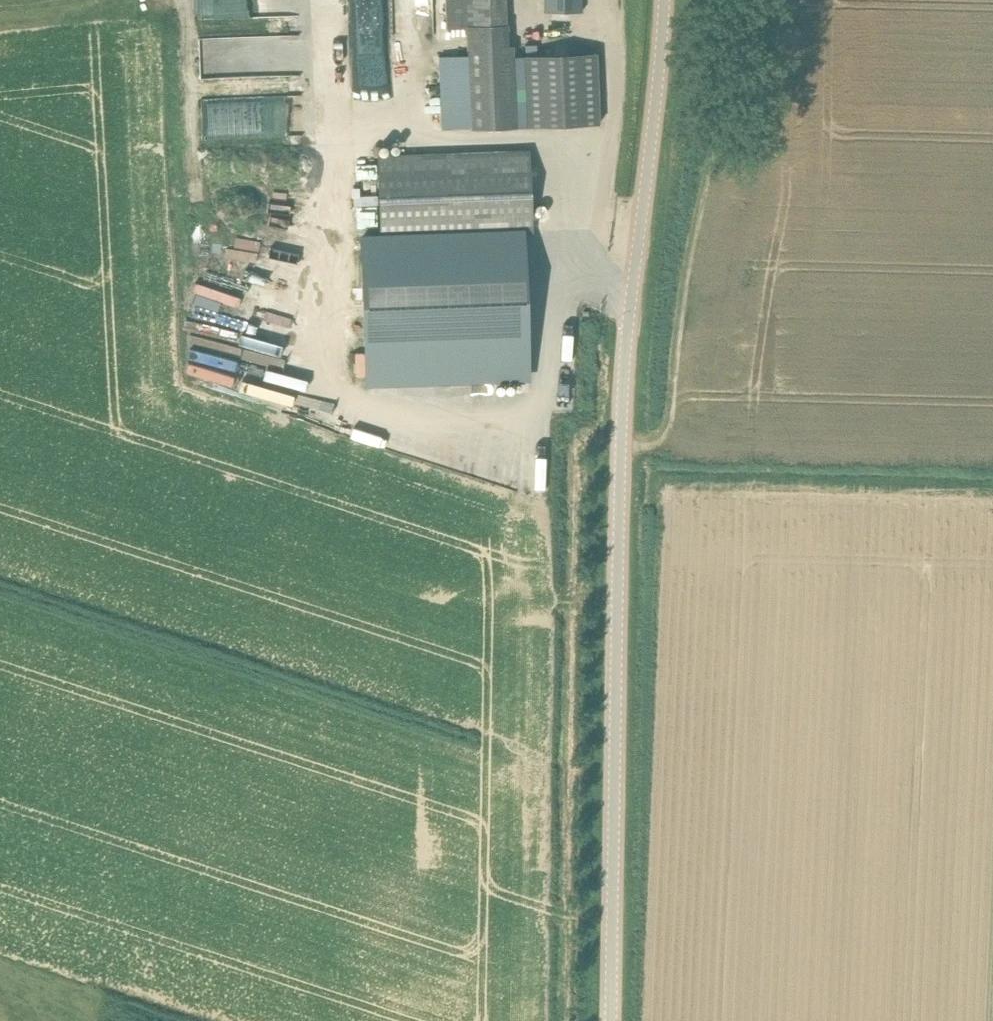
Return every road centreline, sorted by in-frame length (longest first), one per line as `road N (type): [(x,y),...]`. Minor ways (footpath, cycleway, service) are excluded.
road 1 (tertiary): [(611,1020),(628,325),(663,0)]

